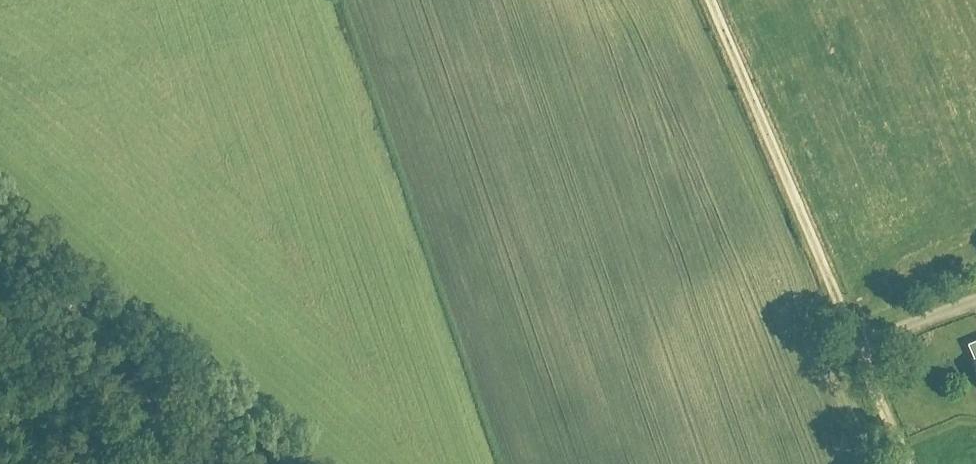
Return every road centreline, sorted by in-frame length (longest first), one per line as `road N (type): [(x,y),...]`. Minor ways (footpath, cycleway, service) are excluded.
road 1 (track): [(909,463),(711,0)]

